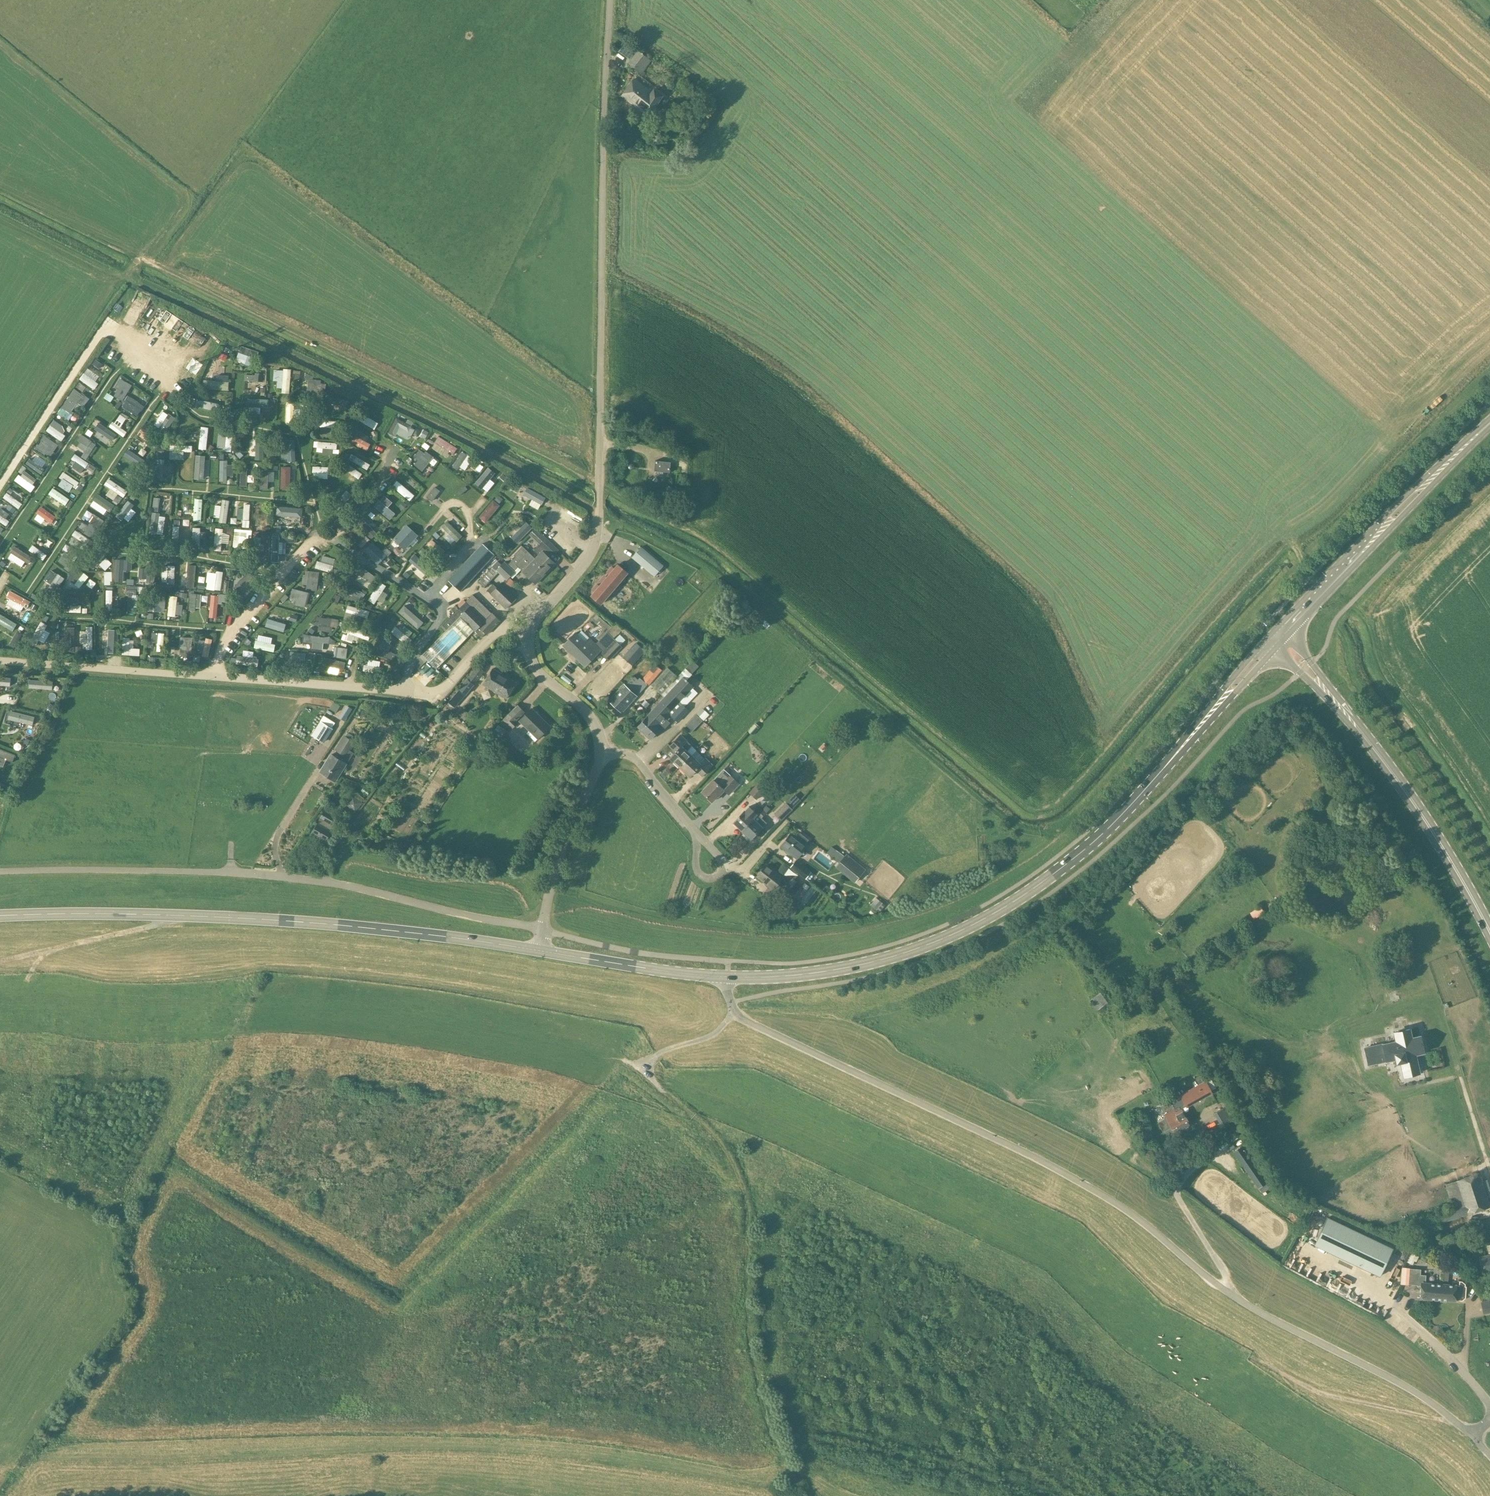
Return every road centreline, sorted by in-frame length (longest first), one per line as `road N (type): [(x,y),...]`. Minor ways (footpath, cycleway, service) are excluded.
road 1 (unclassified): [(1471,1435),(1422,1394),(1228,1291),(1108,1196),(754,1024),(730,1003)]
road 2 (unclassified): [(600,754),(589,716),(533,666),(528,637),(597,540),(613,0)]
road 3 (tertiary): [(744,976),(883,958),(968,928),(1026,895),(1144,792),(1270,646)]
road 4 (track): [(799,1495),(751,1332),(742,1183),(705,1126),(642,1069),(659,1053),(718,1031),(734,1011)]
road 5 (tertiary): [(0,914),(317,919),(537,950)]
road 6 (unclassified): [(542,930),(345,885),(231,872)]
road 7 (secondary): [(1282,631),(1489,421)]
road 8 (secondary): [(1489,931),(1423,817),(1358,727)]
road 9 (tertiary): [(728,976),(537,950)]
road 10 (unclassified): [(542,930),(564,841),(600,754)]
road 11 (track): [(167,914),(157,925),(3,959)]
road 12 (unclassified): [(696,832),(634,757),(600,754)]
road 13 (secondary): [(1358,727),(1282,631)]
road 14 (unclassified): [(1489,1404),(1404,1316)]
road 15 (secondary): [(1270,646),(1358,727)]

